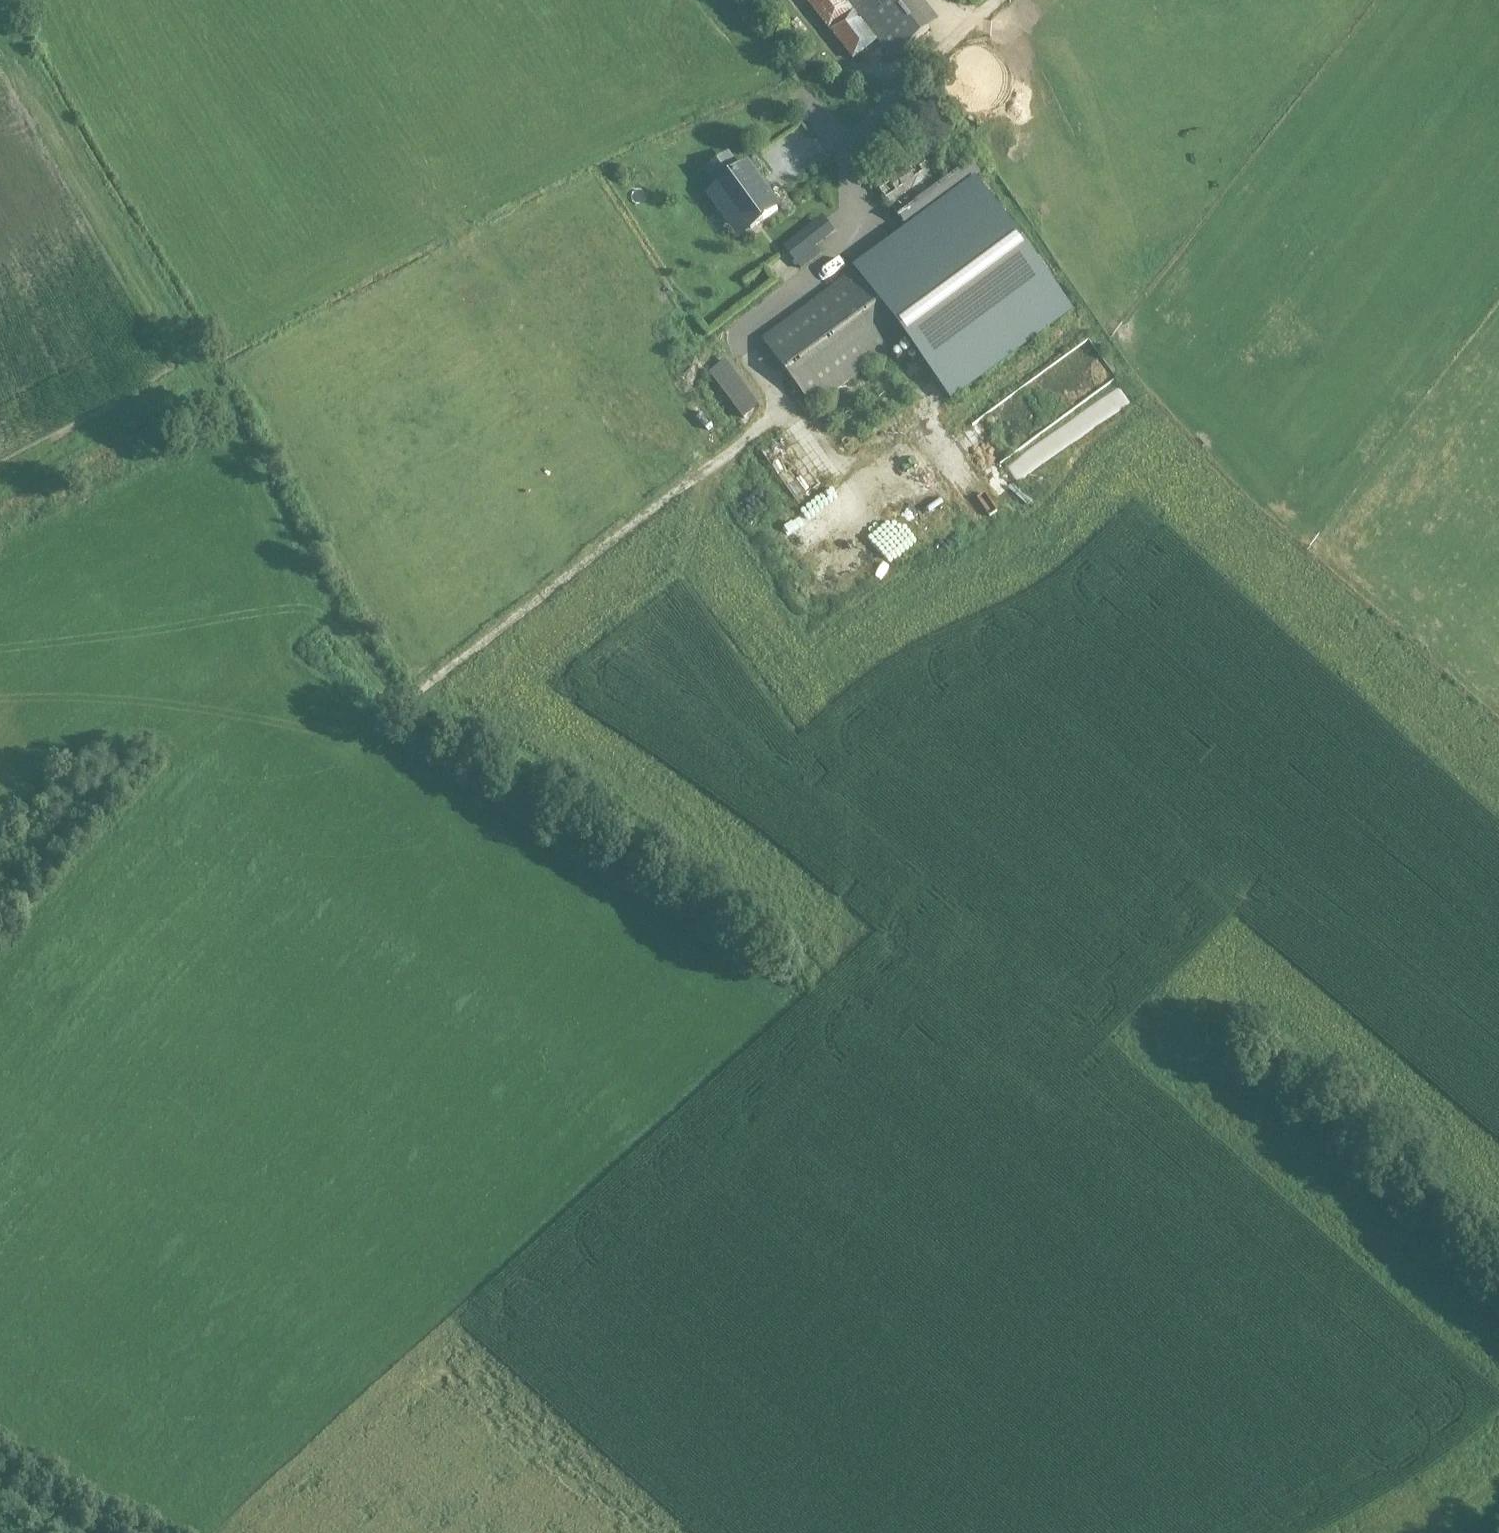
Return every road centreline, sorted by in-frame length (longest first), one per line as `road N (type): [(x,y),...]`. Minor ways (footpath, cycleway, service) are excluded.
road 1 (track): [(380,724),(782,404)]
road 2 (unclassified): [(900,96),(998,0)]

